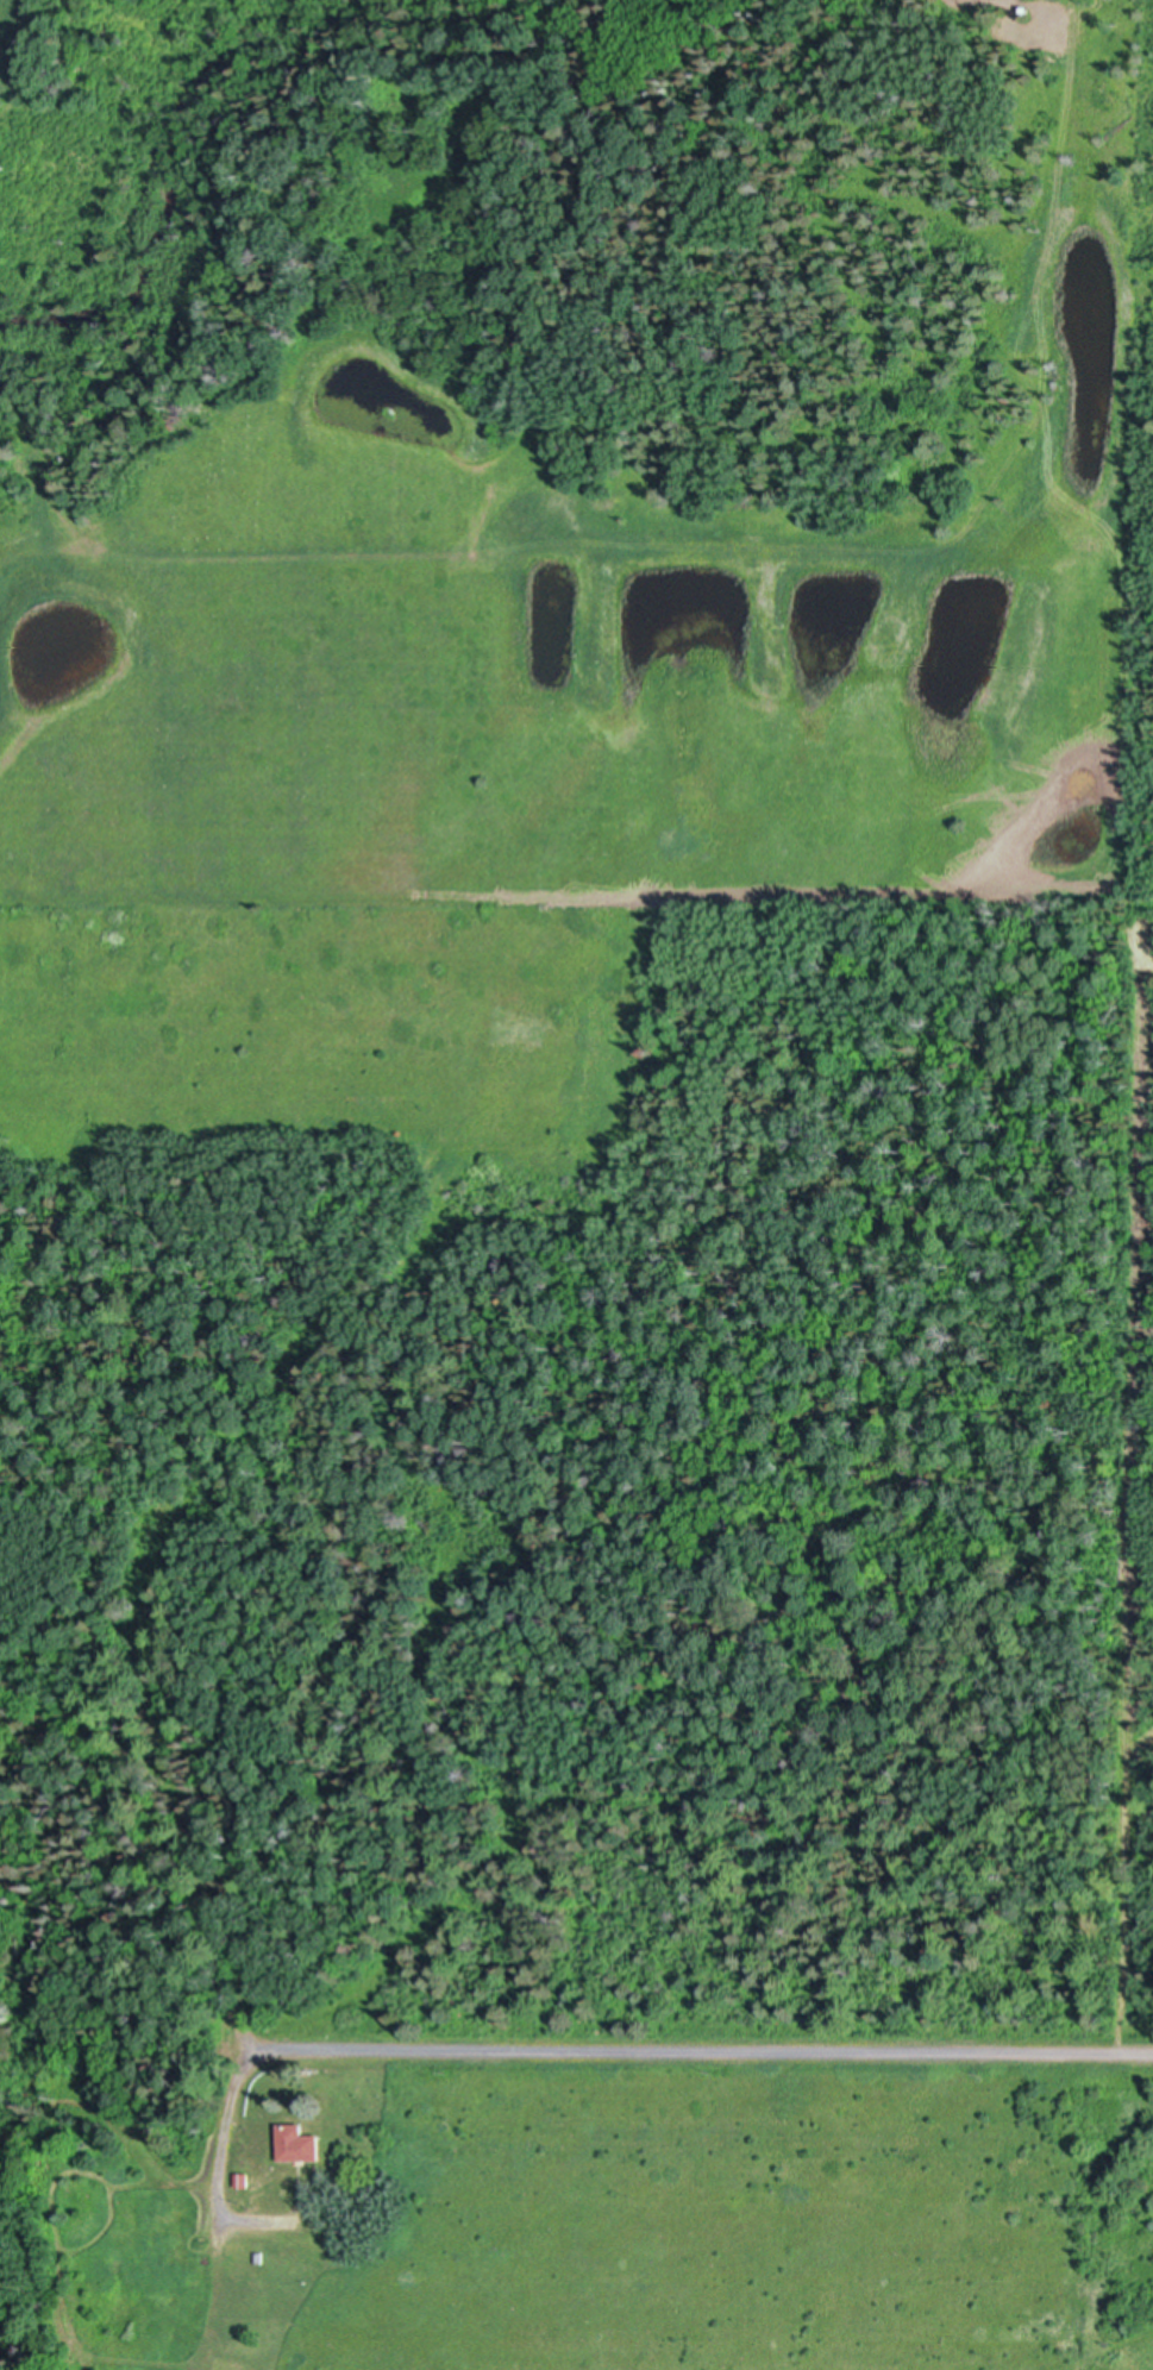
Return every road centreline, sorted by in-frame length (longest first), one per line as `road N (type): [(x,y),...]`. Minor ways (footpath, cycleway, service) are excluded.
road 1 (residential): [(252,2054),(1152,2055)]

